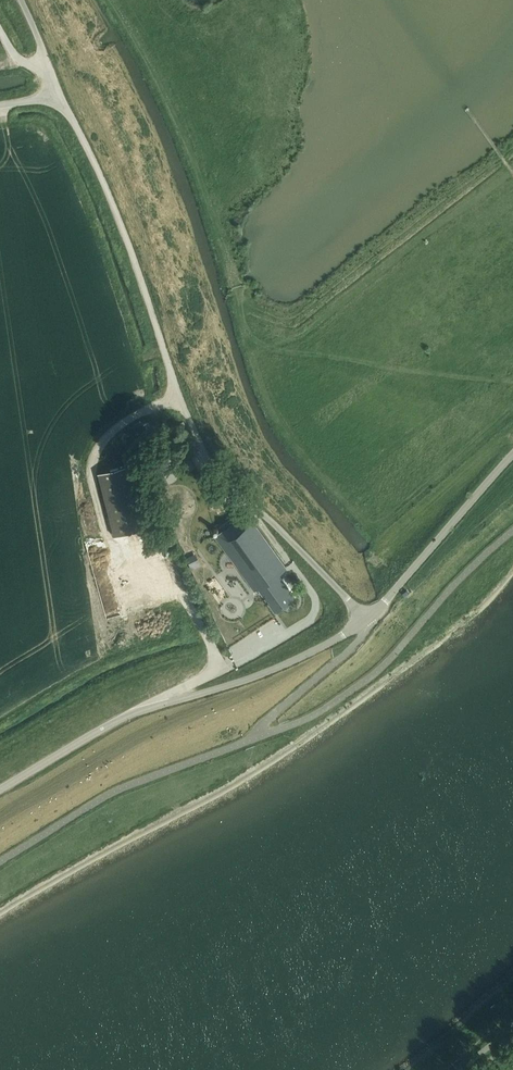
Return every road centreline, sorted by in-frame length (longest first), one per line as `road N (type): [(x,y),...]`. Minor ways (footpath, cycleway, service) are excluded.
road 1 (unclassified): [(251,504),(218,477),(197,438),(110,196),(60,96)]
road 2 (unclassified): [(251,504),(307,590),(313,618),(130,714)]
road 3 (unclassified): [(130,714),(273,670),(367,621)]
road 4 (unclassified): [(367,621),(512,458)]
road 5 (unclassified): [(367,621),(251,504)]
road 6 (unclassified): [(0,792),(130,714)]

